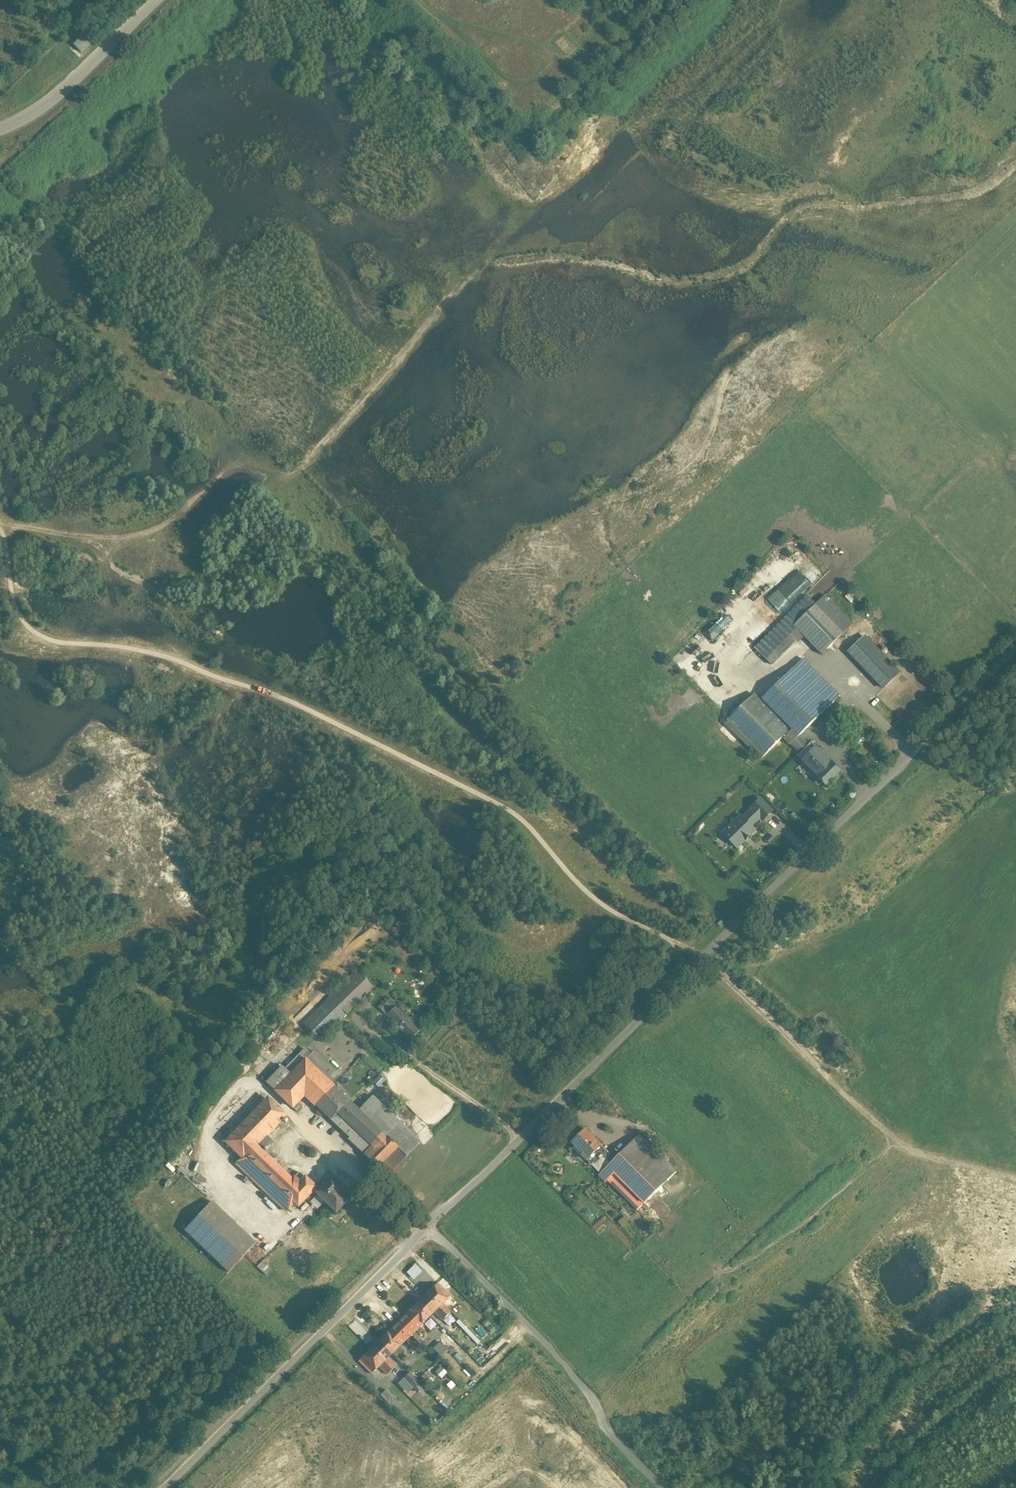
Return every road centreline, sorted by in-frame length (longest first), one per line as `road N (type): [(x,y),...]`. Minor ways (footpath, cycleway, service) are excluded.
road 1 (unclassified): [(165,1487),(699,959),(873,801),(1015,648)]
road 2 (track): [(699,959),(618,912),(495,806),(302,711),(156,659),(58,648),(25,633),(9,600),(0,539)]
road 3 (track): [(662,1487),(526,1326),(426,1231)]
road 4 (track): [(927,1151),(901,1141),(703,955)]
road 5 (unclassified): [(0,130),(53,99),(155,0)]
road 6 (track): [(927,1151),(1000,1310),(1015,1322)]

